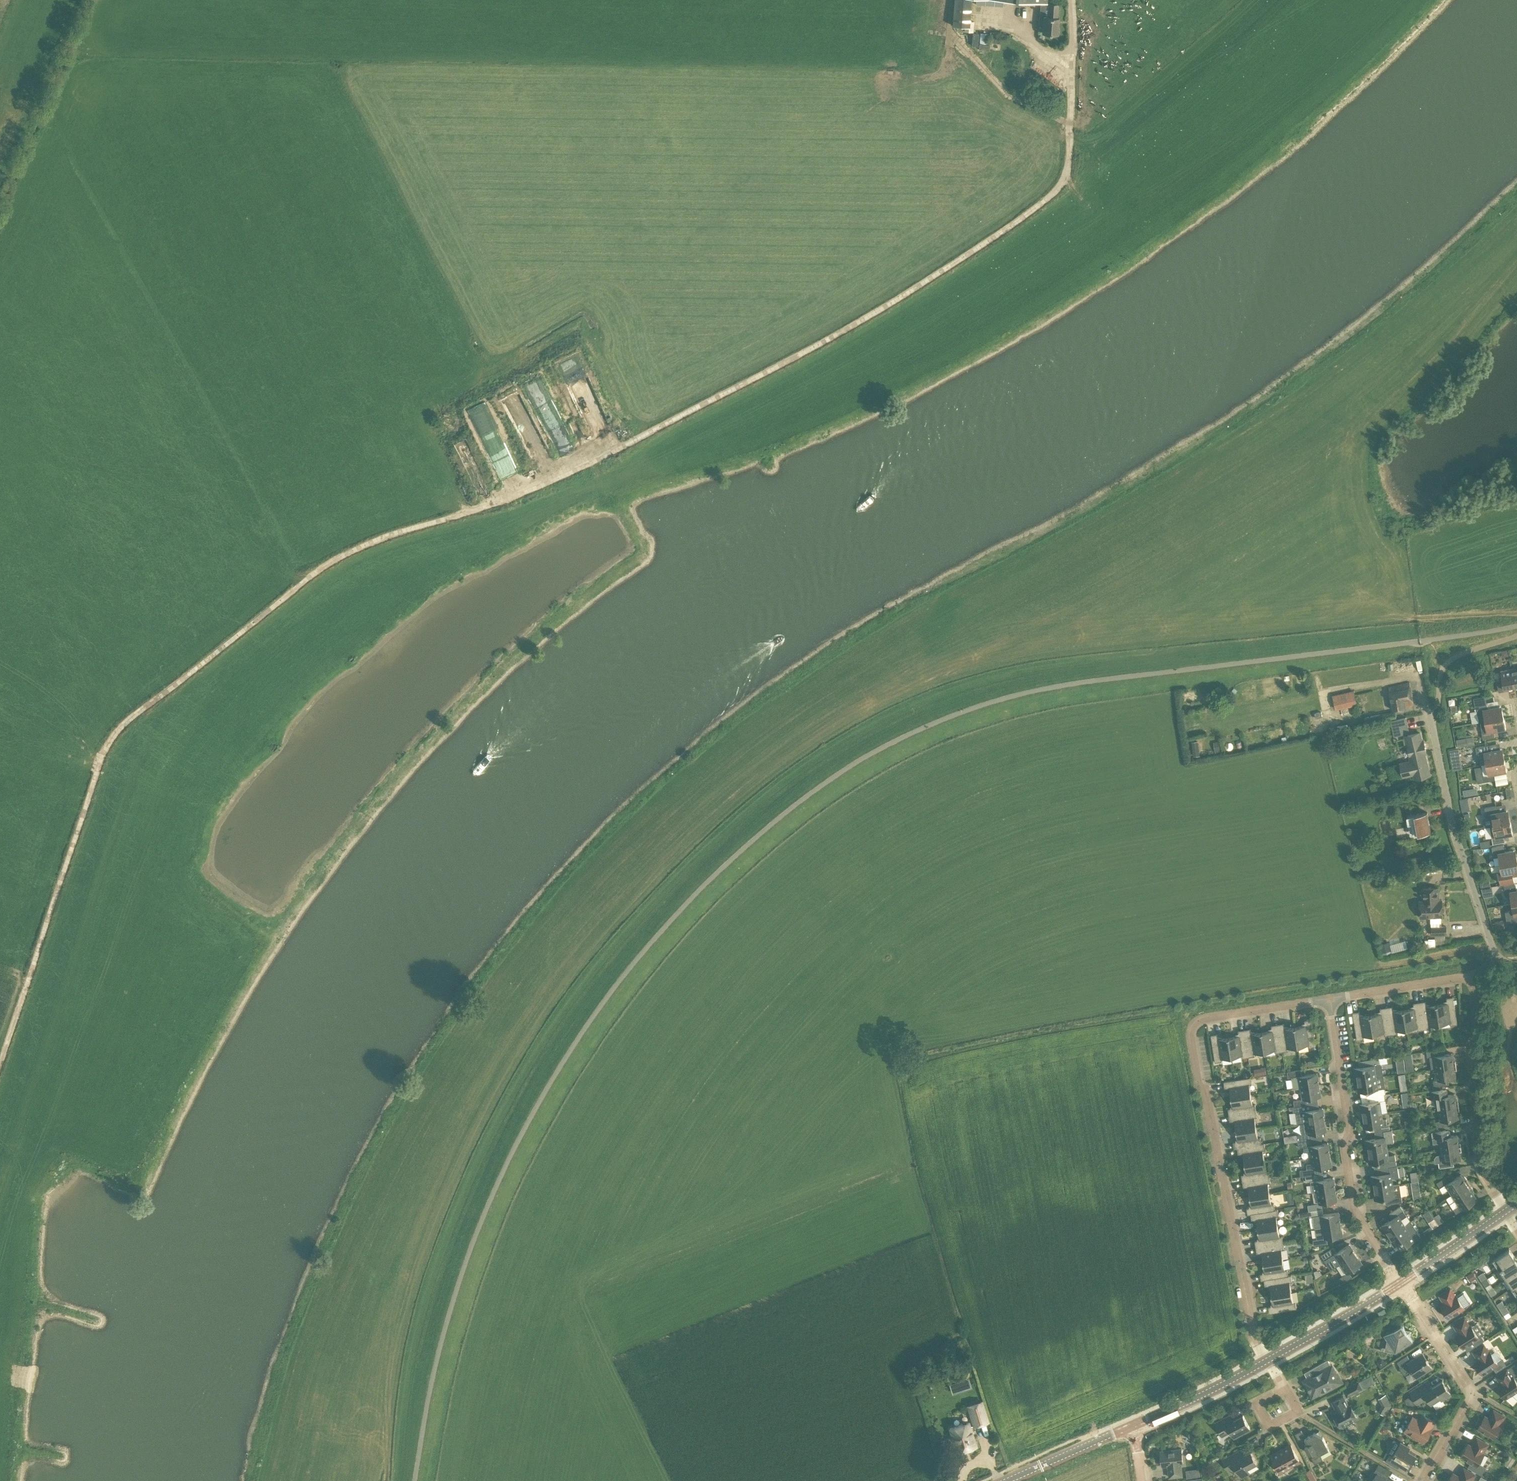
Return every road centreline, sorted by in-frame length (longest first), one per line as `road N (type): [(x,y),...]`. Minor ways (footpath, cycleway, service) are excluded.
road 1 (track): [(0,1065),(102,756),(120,727),(344,555),(538,487),(789,361),(943,270),(1061,184),(1071,116)]
road 2 (residential): [(1266,1361),(1190,1034),(1201,1019),(1330,999)]
road 3 (residential): [(1330,999),(1470,982),(1481,1168),(1506,1211)]
road 4 (residential): [(1516,967),(1484,919),(1420,683)]
road 5 (residential): [(1401,1282),(1355,1211),(1330,999)]
road 6 (residential): [(1423,1480),(1476,1391),(1401,1282)]
road 7 (tertiary): [(1266,1361),(1401,1282)]
road 8 (tertiary): [(1134,1427),(1266,1361)]
road 9 (tertiary): [(1012,1480),(1134,1427)]
road 10 (tertiary): [(1401,1282),(1506,1211)]

